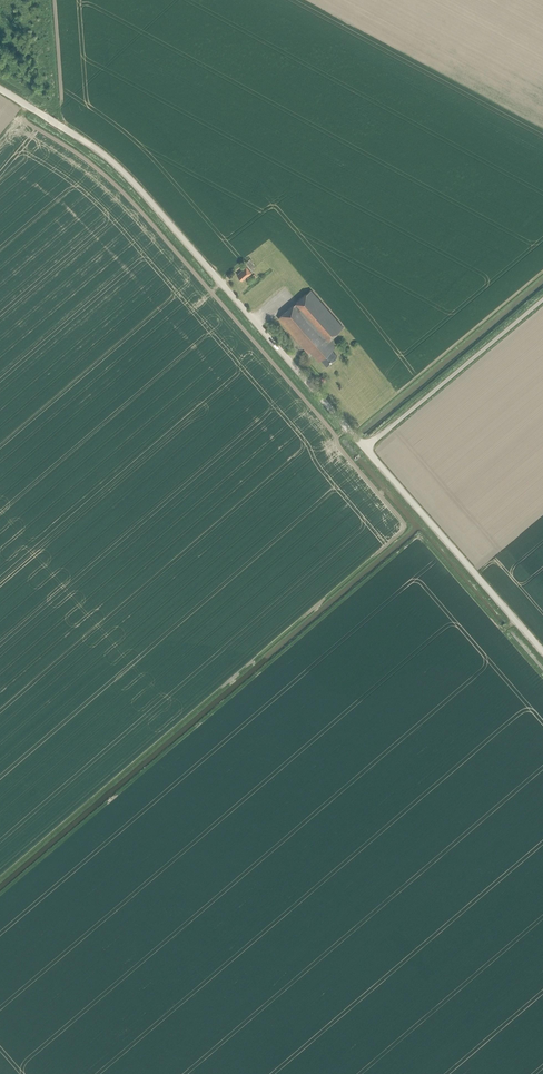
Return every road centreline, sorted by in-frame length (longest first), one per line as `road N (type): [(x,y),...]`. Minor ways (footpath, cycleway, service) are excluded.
road 1 (tertiary): [(366,451),(128,178),(0,91)]
road 2 (tertiary): [(542,652),(366,451)]
road 3 (unclassified): [(366,451),(542,302)]

